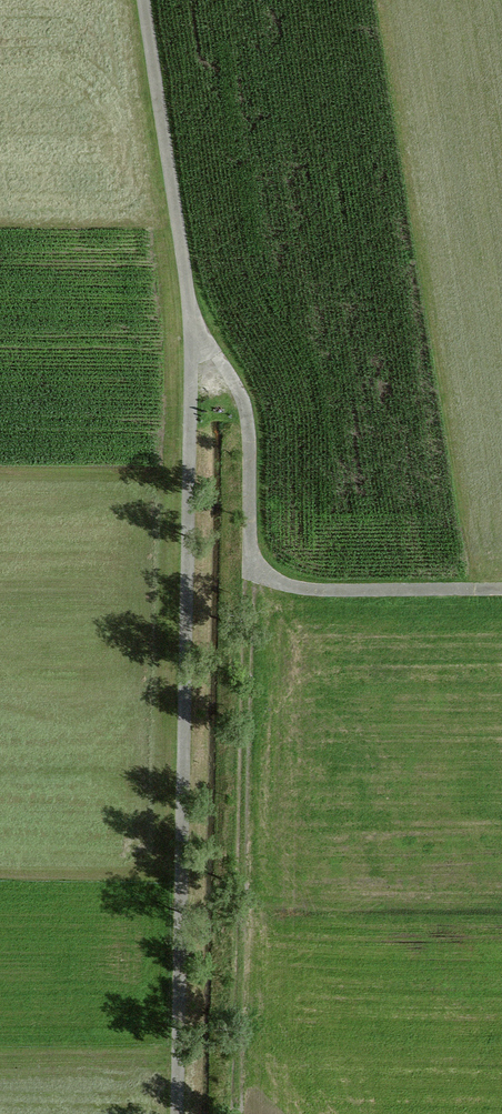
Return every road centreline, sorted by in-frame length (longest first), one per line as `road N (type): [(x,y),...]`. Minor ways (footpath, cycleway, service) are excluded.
road 1 (track): [(177,1113),(194,341),(143,0)]
road 2 (track): [(238,1113),(248,543)]
road 3 (track): [(501,592),(322,594),(286,589),(255,571),(244,408),(226,368),(194,341)]

